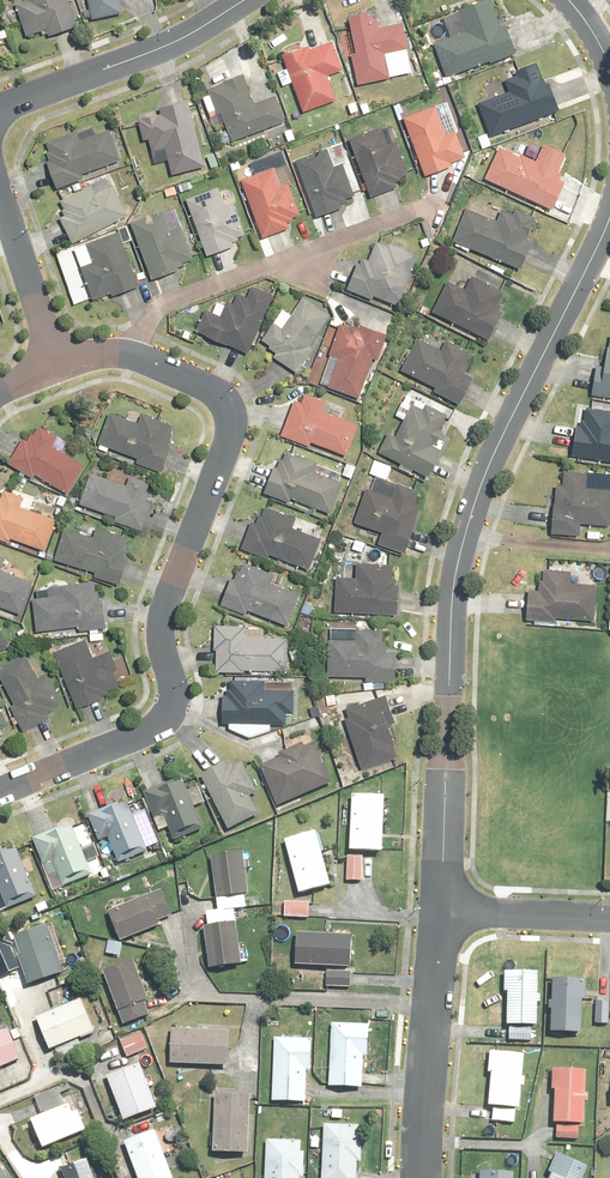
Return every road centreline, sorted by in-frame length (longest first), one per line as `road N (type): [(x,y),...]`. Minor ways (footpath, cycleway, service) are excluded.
road 1 (residential): [(609,213),(498,441),(466,536),(449,621),(441,907)]
road 2 (residential): [(0,793),(141,735),(168,715),(162,616),(233,436),(232,412),(221,391),(111,351)]
road 3 (residential): [(0,114),(170,45),(246,0)]
road 4 (residential): [(441,907),(422,1177)]
road 5 (residential): [(0,198),(55,365)]
road 6 (residential): [(441,907),(609,917)]

